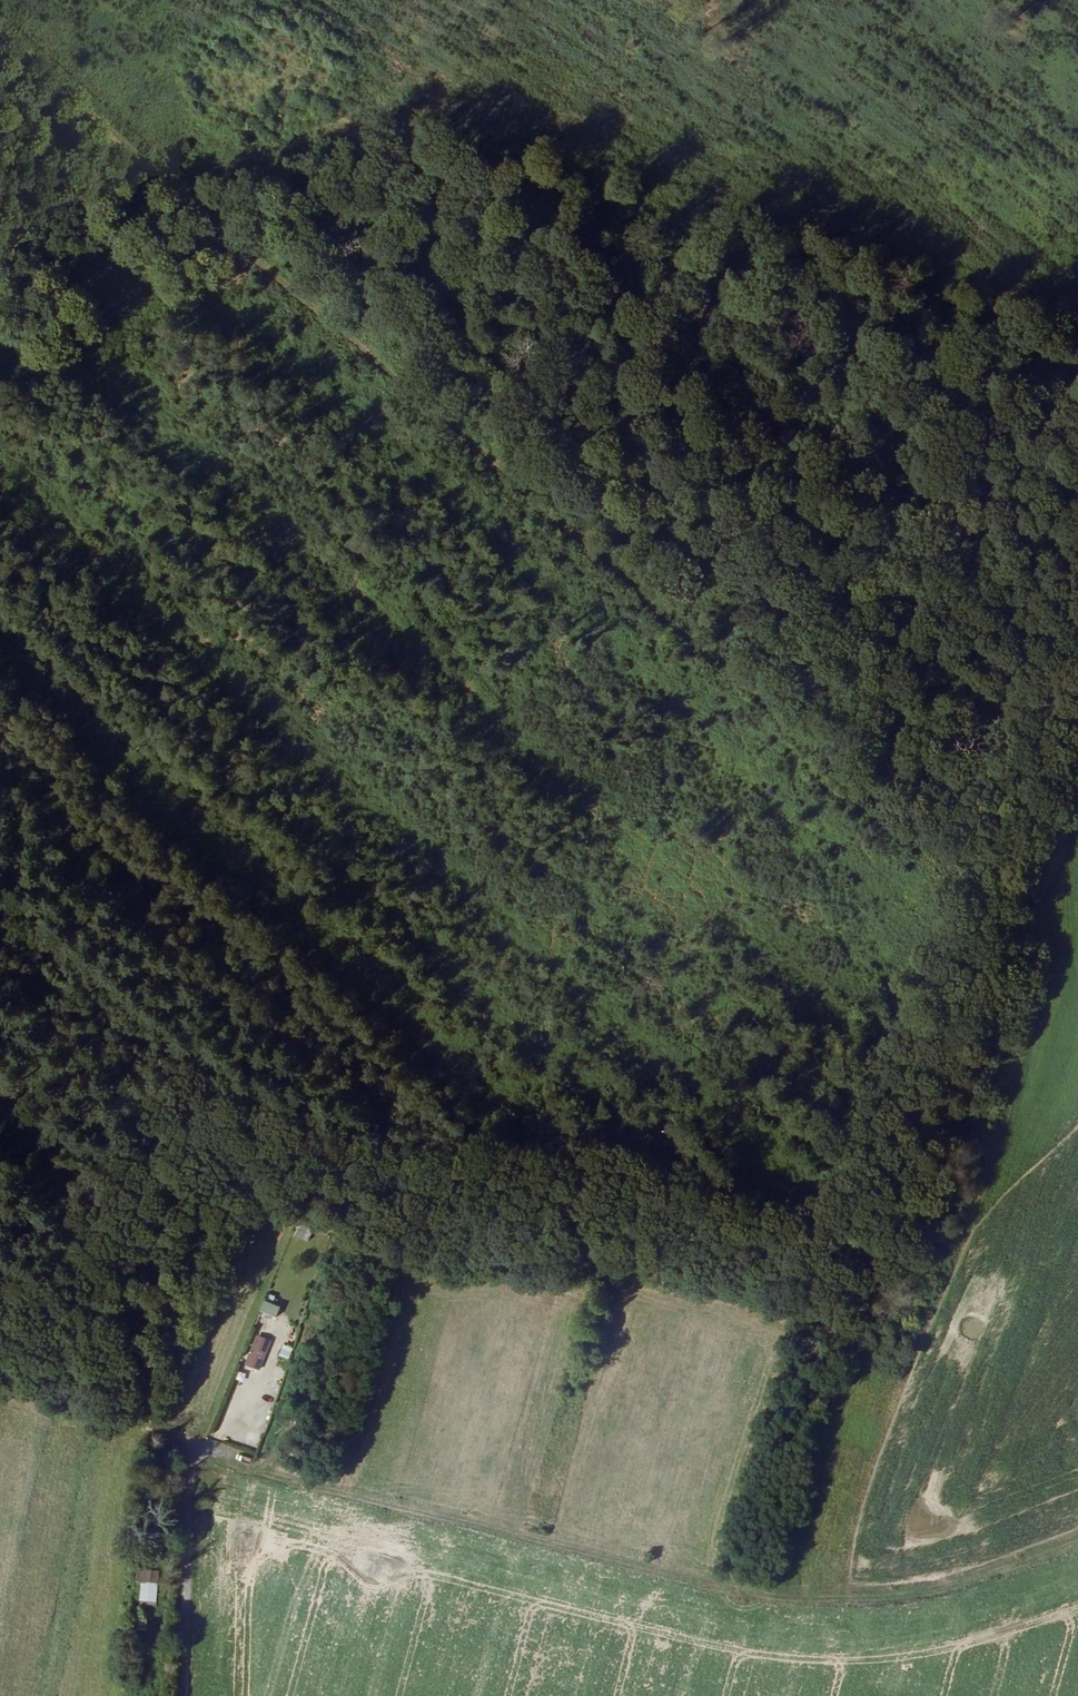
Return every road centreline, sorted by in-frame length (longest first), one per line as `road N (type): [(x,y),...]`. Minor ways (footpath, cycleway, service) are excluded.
road 1 (track): [(1077,1535),(897,1592),(786,1594),(223,1463),(197,1473),(189,1695)]

